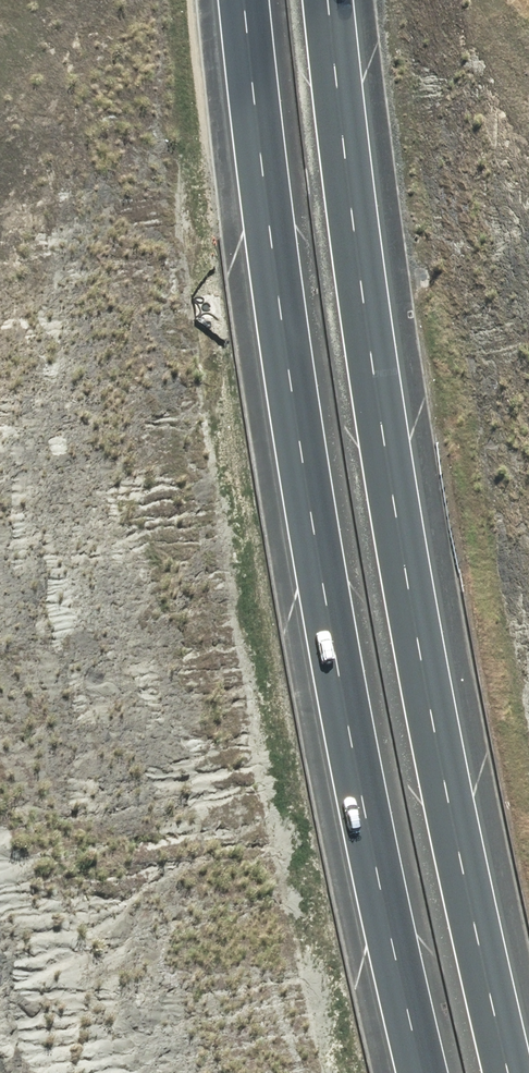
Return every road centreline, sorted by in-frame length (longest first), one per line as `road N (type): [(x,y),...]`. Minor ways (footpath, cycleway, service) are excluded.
road 1 (motorway): [(328,0),(390,469),(509,1072)]
road 2 (motorway): [(422,1072),(300,456),(245,0)]

